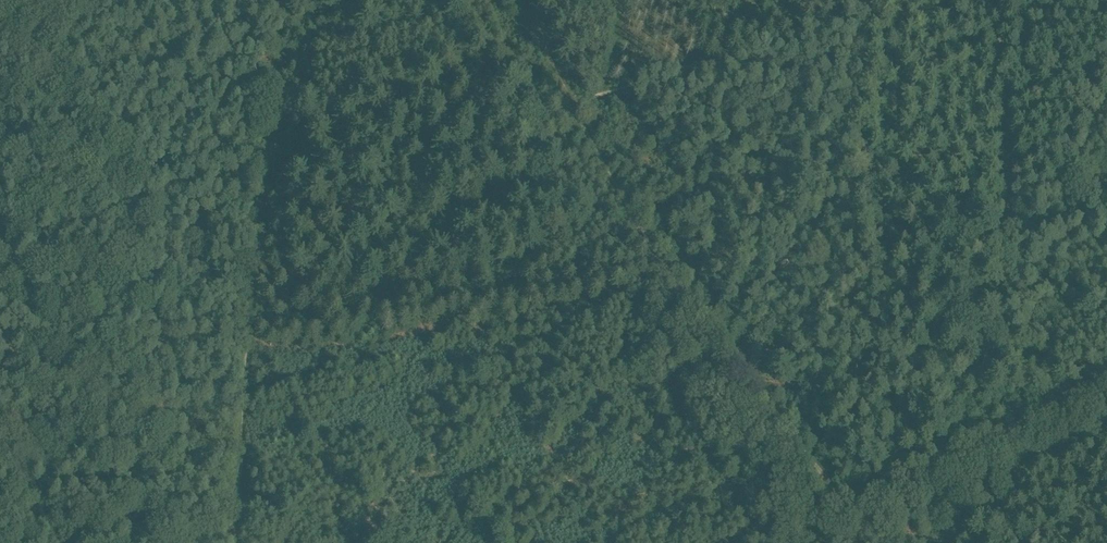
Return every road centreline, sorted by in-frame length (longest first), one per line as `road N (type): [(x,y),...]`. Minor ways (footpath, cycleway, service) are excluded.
road 1 (track): [(571,105),(866,20),(859,128),(886,210),(1006,217),(1072,167),(1106,100)]
road 2 (track): [(571,105),(693,309),(845,507),(865,521)]
road 3 (track): [(865,521),(1106,382)]

